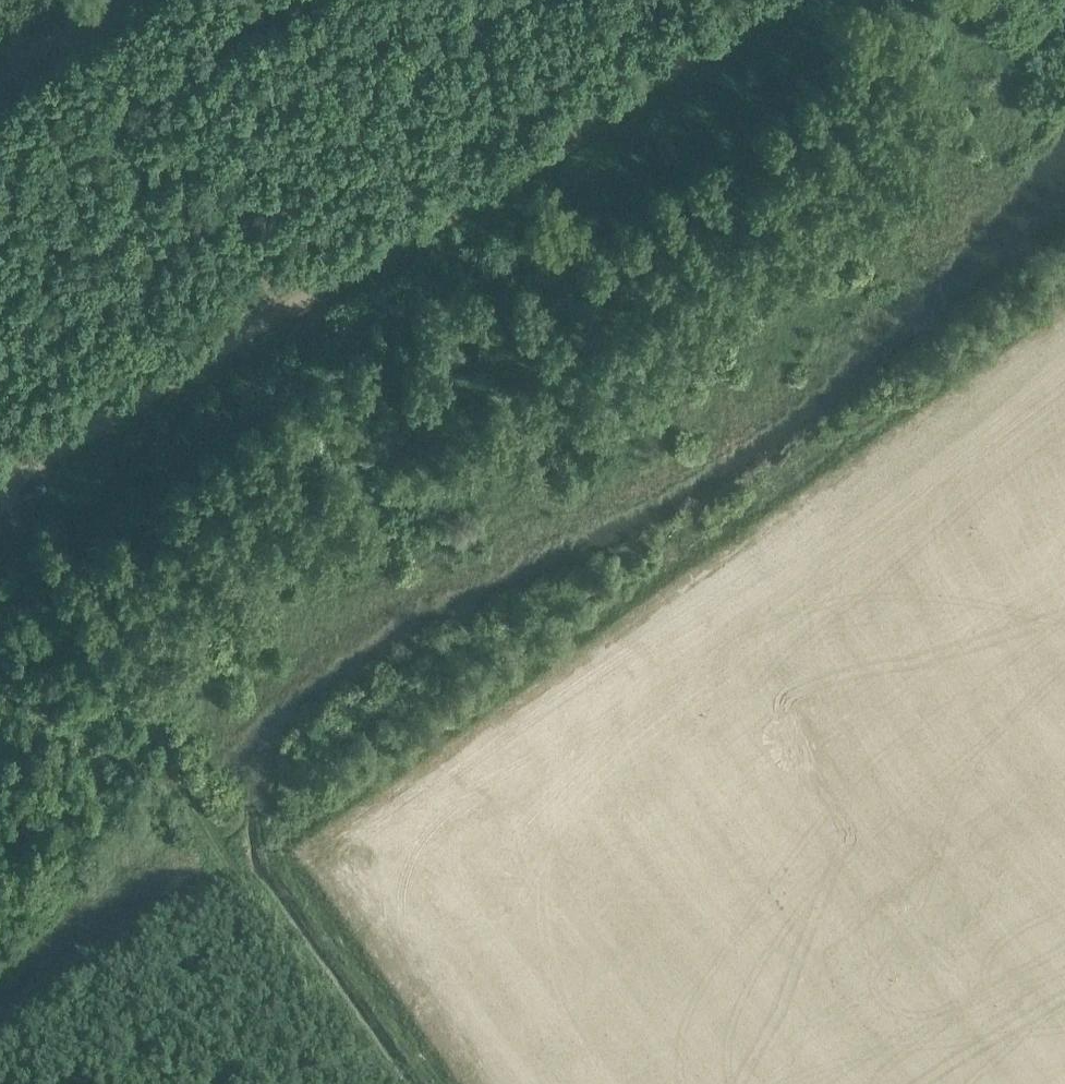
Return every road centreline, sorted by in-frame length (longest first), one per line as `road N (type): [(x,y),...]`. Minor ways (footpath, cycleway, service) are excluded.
road 1 (track): [(778,0),(0,481)]

